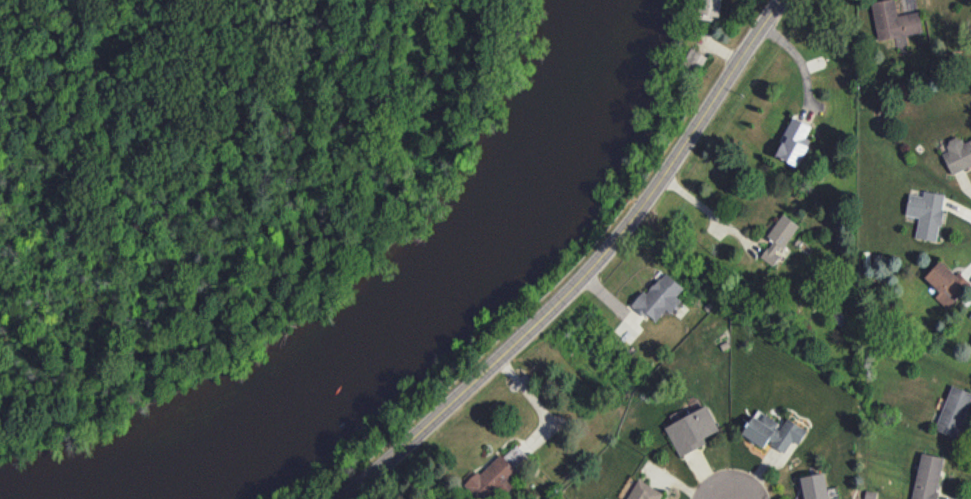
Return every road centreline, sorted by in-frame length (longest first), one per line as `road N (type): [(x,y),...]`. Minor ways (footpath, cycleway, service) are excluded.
road 1 (tertiary): [(783,0),(654,189),(557,308),(335,498)]

